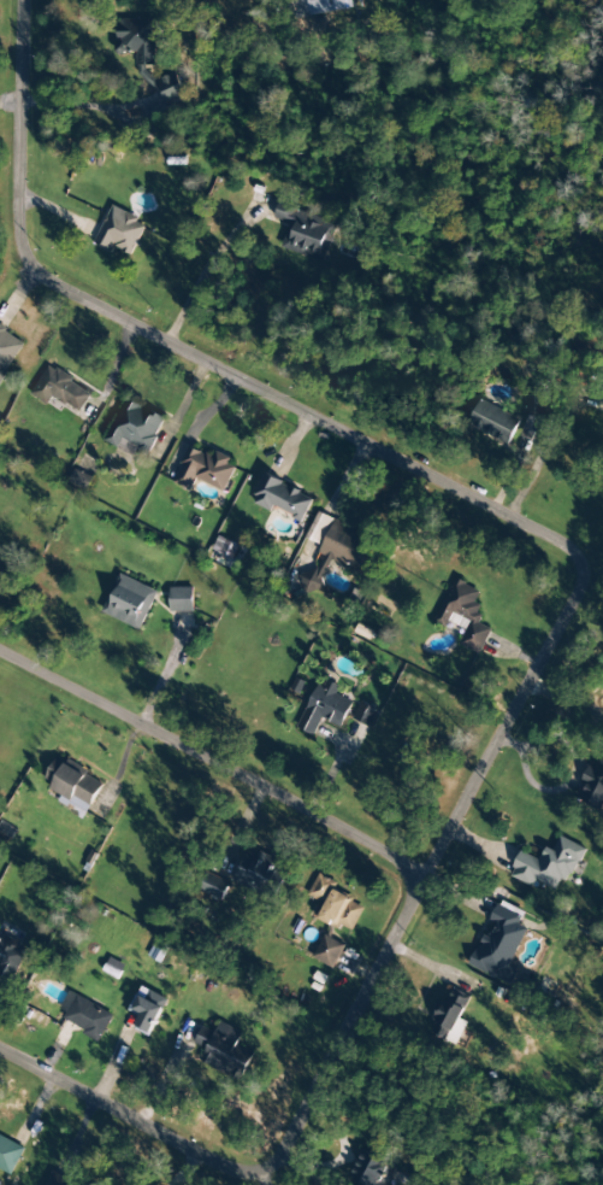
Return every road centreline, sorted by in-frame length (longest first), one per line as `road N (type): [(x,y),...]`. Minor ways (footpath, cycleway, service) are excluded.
road 1 (residential): [(538,655),(572,597),(579,563),(544,529),(11,248),(18,0)]
road 2 (residential): [(0,1056),(187,1156),(244,1177),(279,1161),(418,867)]
road 3 (residential): [(418,867),(0,643)]
road 4 (residential): [(418,867),(538,655)]

